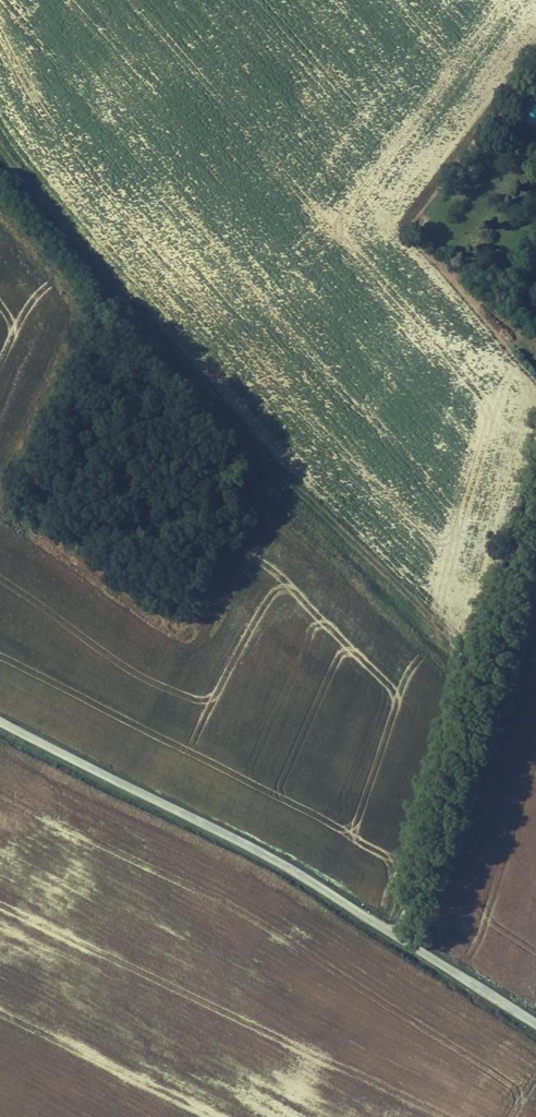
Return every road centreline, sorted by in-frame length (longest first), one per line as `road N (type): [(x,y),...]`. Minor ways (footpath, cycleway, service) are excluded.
road 1 (unclassified): [(0,721),(285,866),(535,1023)]

